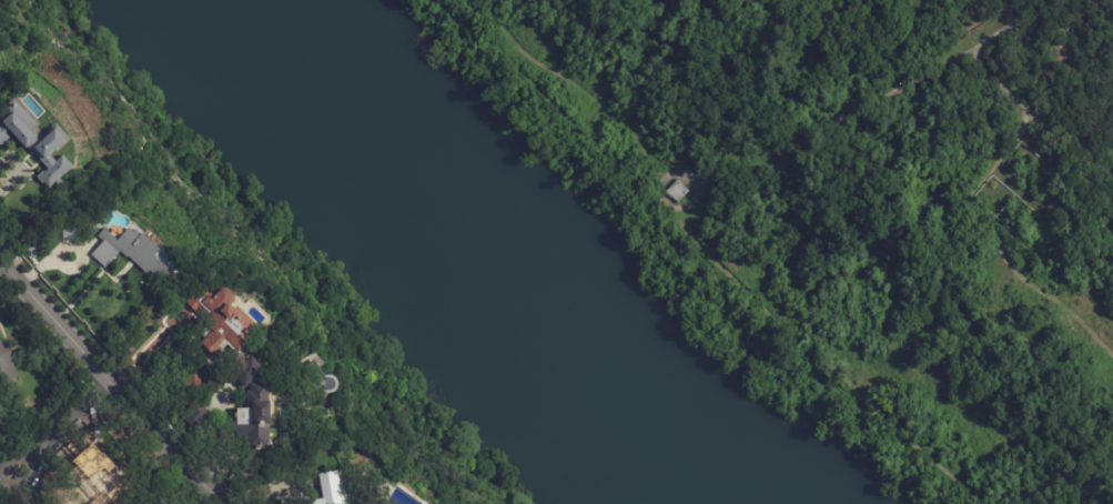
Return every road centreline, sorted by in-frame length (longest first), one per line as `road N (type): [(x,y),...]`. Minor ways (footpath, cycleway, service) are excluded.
road 1 (tertiary): [(217,503),(0,264)]
road 2 (residential): [(107,383),(4,473)]

